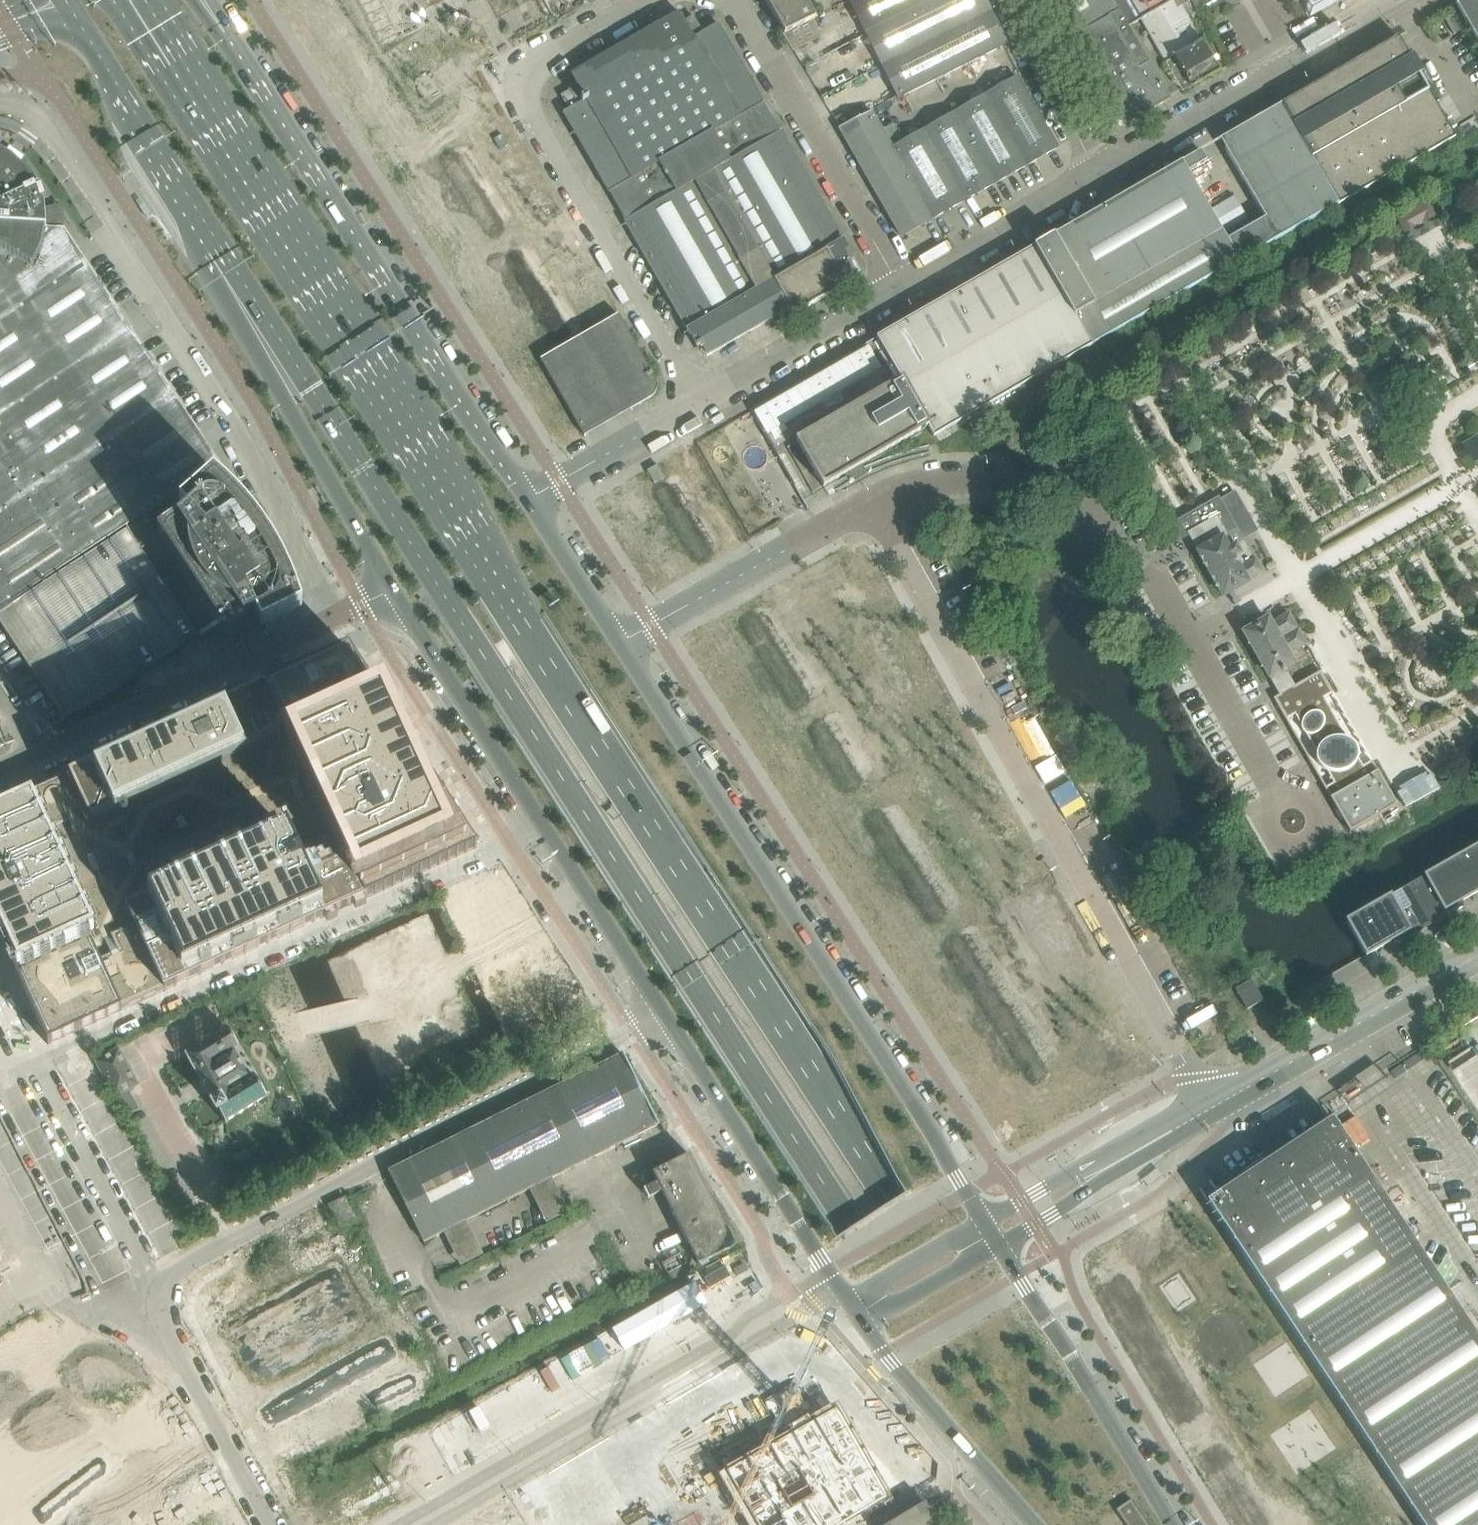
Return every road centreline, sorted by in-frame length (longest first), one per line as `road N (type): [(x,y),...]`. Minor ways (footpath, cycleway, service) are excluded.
road 1 (primary): [(1102,1524),(522,626),(487,525),(166,22)]
road 2 (primary): [(221,246),(1040,1524)]
road 3 (unclassified): [(1212,1109),(873,504)]
road 4 (tertiary): [(984,1222),(619,644)]
road 5 (residential): [(163,1317),(159,1292),(187,1264),(665,1015)]
road 6 (tertiary): [(528,500),(230,30)]
road 7 (residential): [(846,1300),(811,1311),(437,1524)]
road 8 (unclassified): [(105,226),(235,424),(335,619)]
road 9 (primary): [(221,246),(236,315),(394,591)]
road 10 (unclassified): [(0,773),(335,619)]
road 11 (unclassified): [(699,402),(537,117),(528,78)]
road 12 (unclassified): [(1098,174),(1402,0)]
road 13 (tertiary): [(665,1015),(846,1300)]
road 14 (unclassified): [(900,286),(739,0)]
road 15 (tertiary): [(1172,1524),(1000,1247)]
road 16 (residential): [(163,1317),(139,1316),(125,1277),(0,1058)]
road 17 (tertiary): [(1477,956),(1212,1109)]
road 18 (primary): [(65,0),(221,246)]
road 19 (unclassified): [(873,504),(619,644)]
road 20 (tertiary): [(394,591),(546,830)]
road 21 (tertiary): [(865,1326),(1034,1524)]
road 22 (residential): [(272,1524),(163,1317)]
road 23 (unclassified): [(699,402),(900,286)]
road 24 (unclassified): [(900,286),(1098,174)]
road 25 (tertiary): [(546,830),(665,1015)]
road 26 (unclassified): [(528,500),(699,402)]
road 27 (unclassified): [(1098,174),(1010,0)]
road 28 (tertiary): [(619,644),(528,500)]
road 29 (unclassified): [(105,226),(42,123),(0,106)]
road 30 (tertiary): [(984,1222),(846,1300)]
road 31 (tertiary): [(865,1326),(1000,1247)]
road 32 (unclassified): [(1022,482),(932,483),(873,504)]
road 33 (unclassified): [(647,0),(539,61),(528,78)]
road 34 (tertiary): [(1115,1164),(984,1222)]
road 35 (tertiary): [(1000,1247),(1115,1164)]

